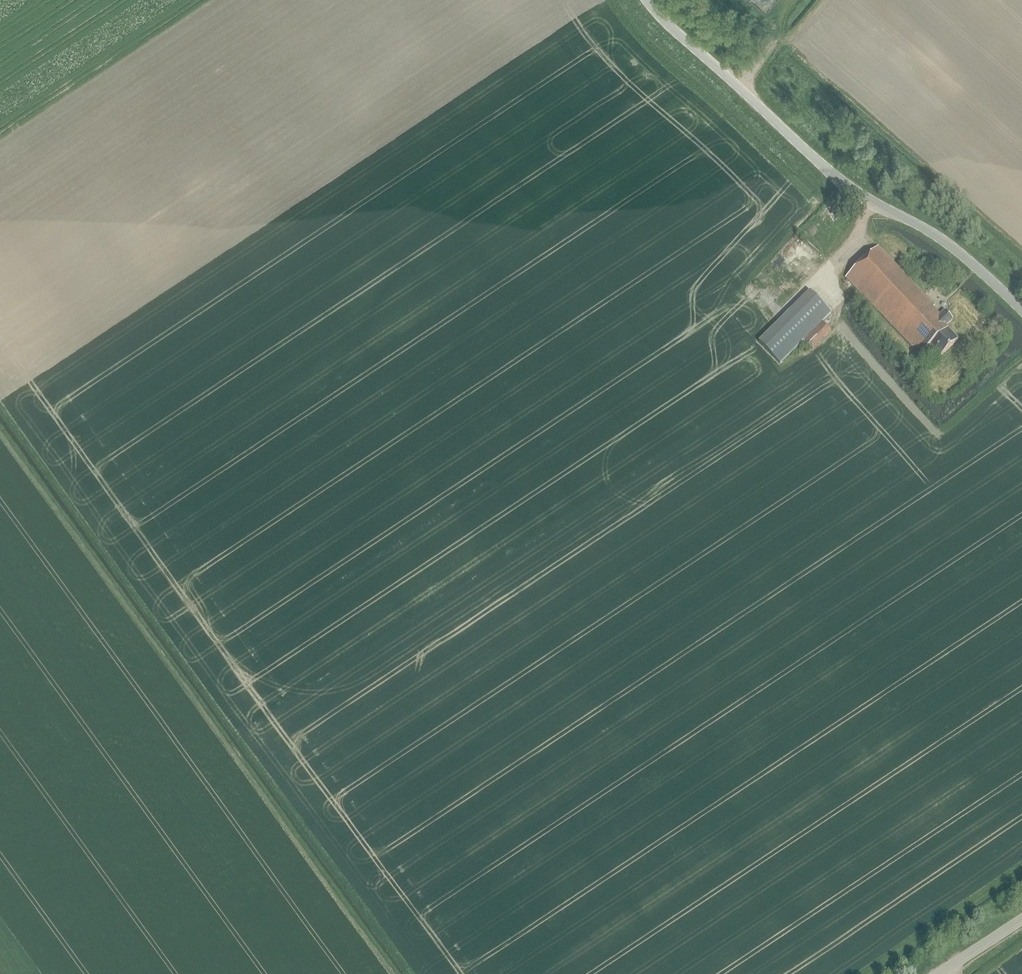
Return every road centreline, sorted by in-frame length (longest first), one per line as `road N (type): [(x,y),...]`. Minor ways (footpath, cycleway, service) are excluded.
road 1 (tertiary): [(1021,310),(941,237),(830,172),(646,0)]

